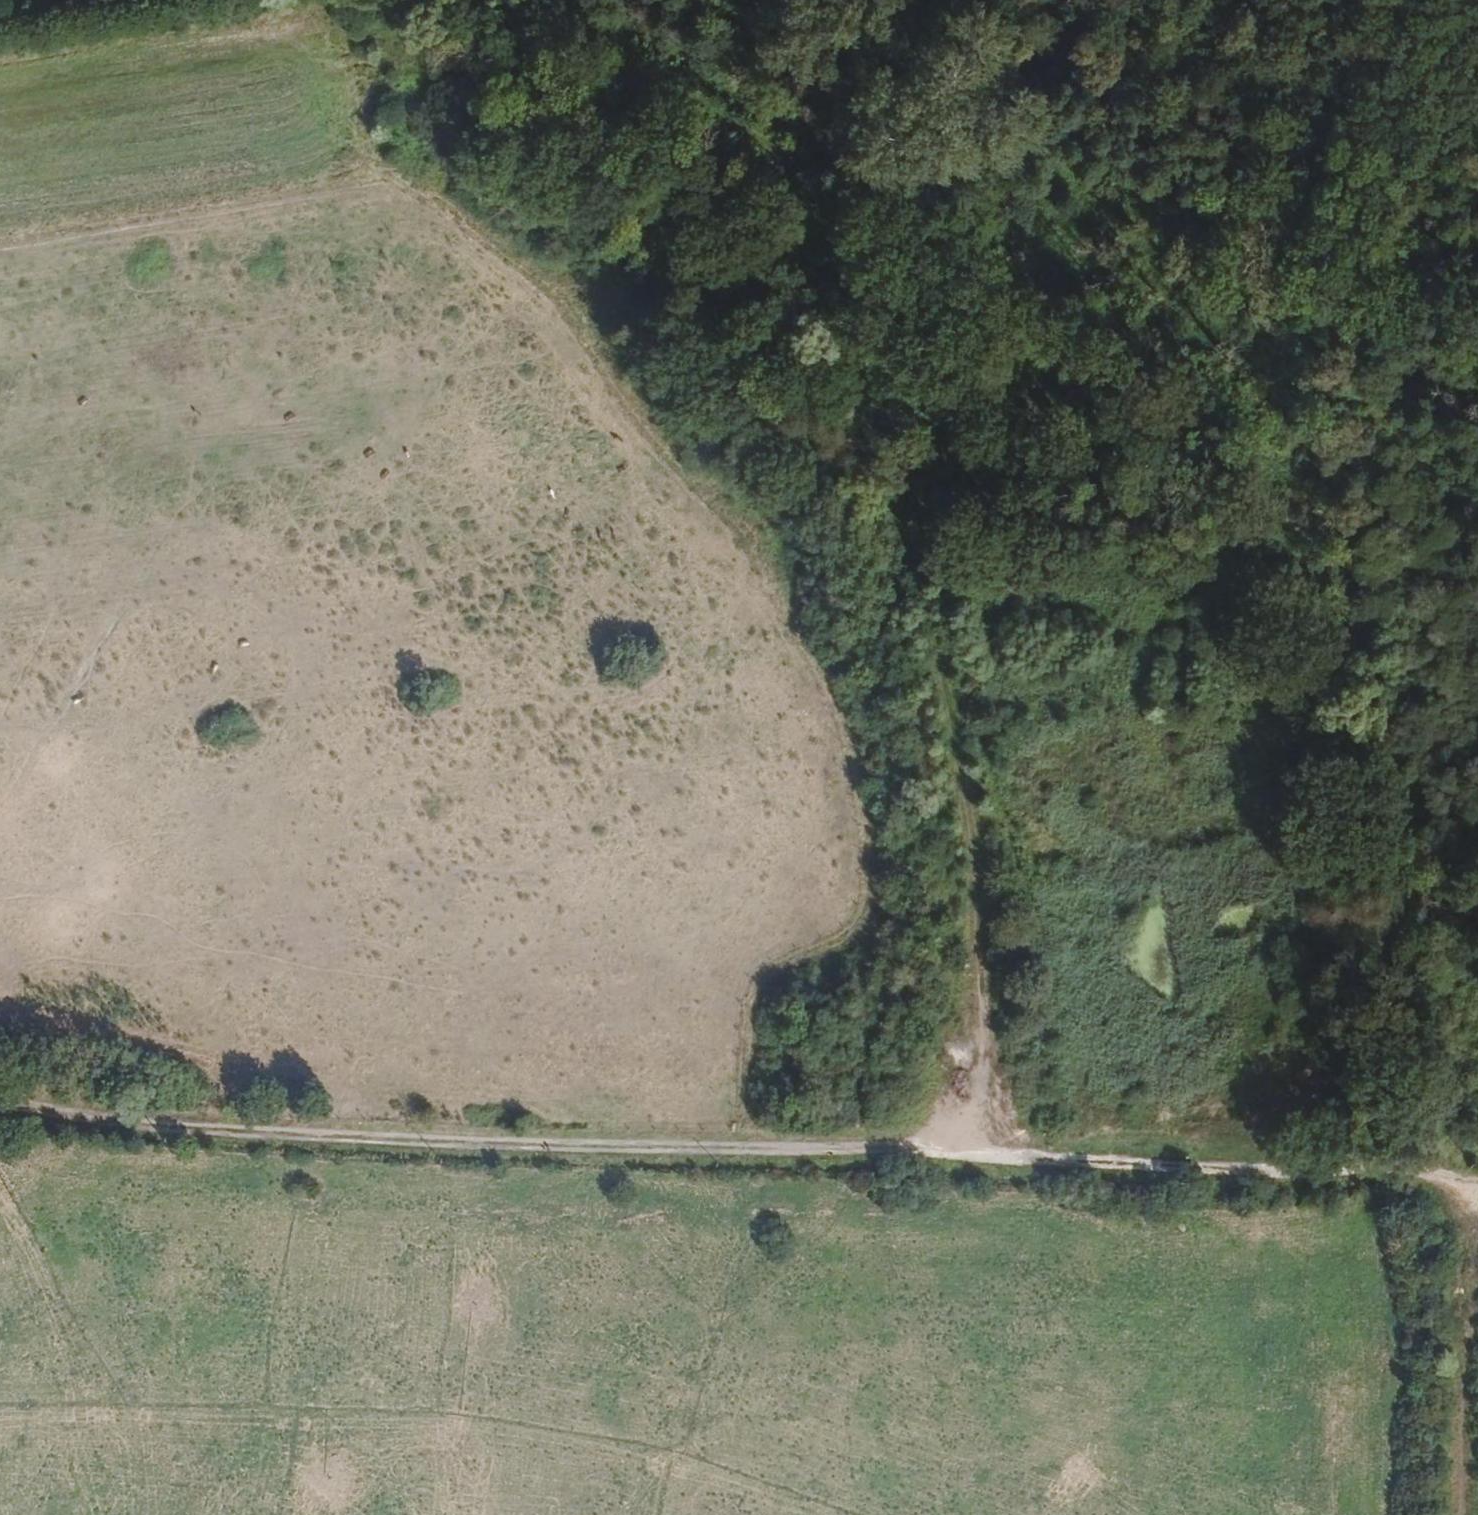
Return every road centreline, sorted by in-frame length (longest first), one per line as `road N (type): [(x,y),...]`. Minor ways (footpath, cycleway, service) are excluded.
road 1 (track): [(1458,1514),(1463,1238),(1447,1191),(1357,1172),(111,1122),(0,1105)]
road 2 (track): [(985,1157),(973,836),(933,623),(797,141),(556,0)]

